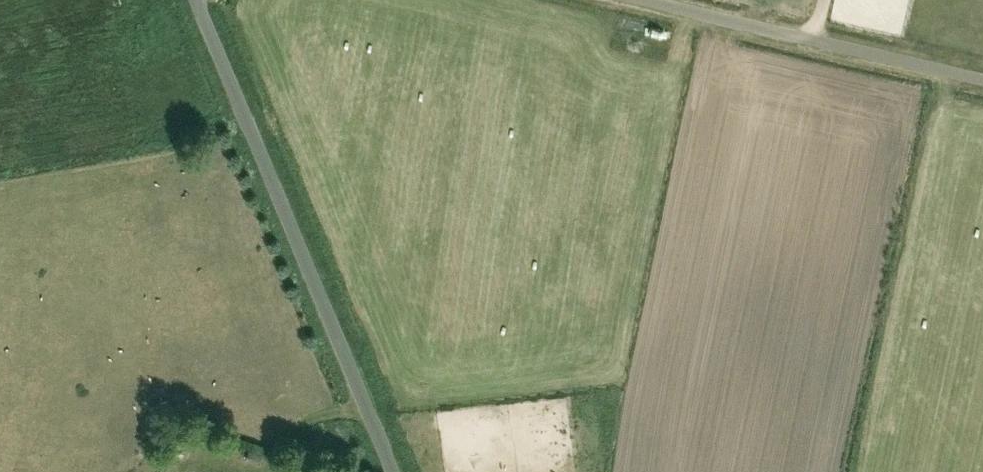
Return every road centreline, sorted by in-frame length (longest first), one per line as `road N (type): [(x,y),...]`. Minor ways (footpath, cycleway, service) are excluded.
road 1 (unclassified): [(394,471),(197,0)]
road 2 (unclassified): [(982,80),(646,0)]

